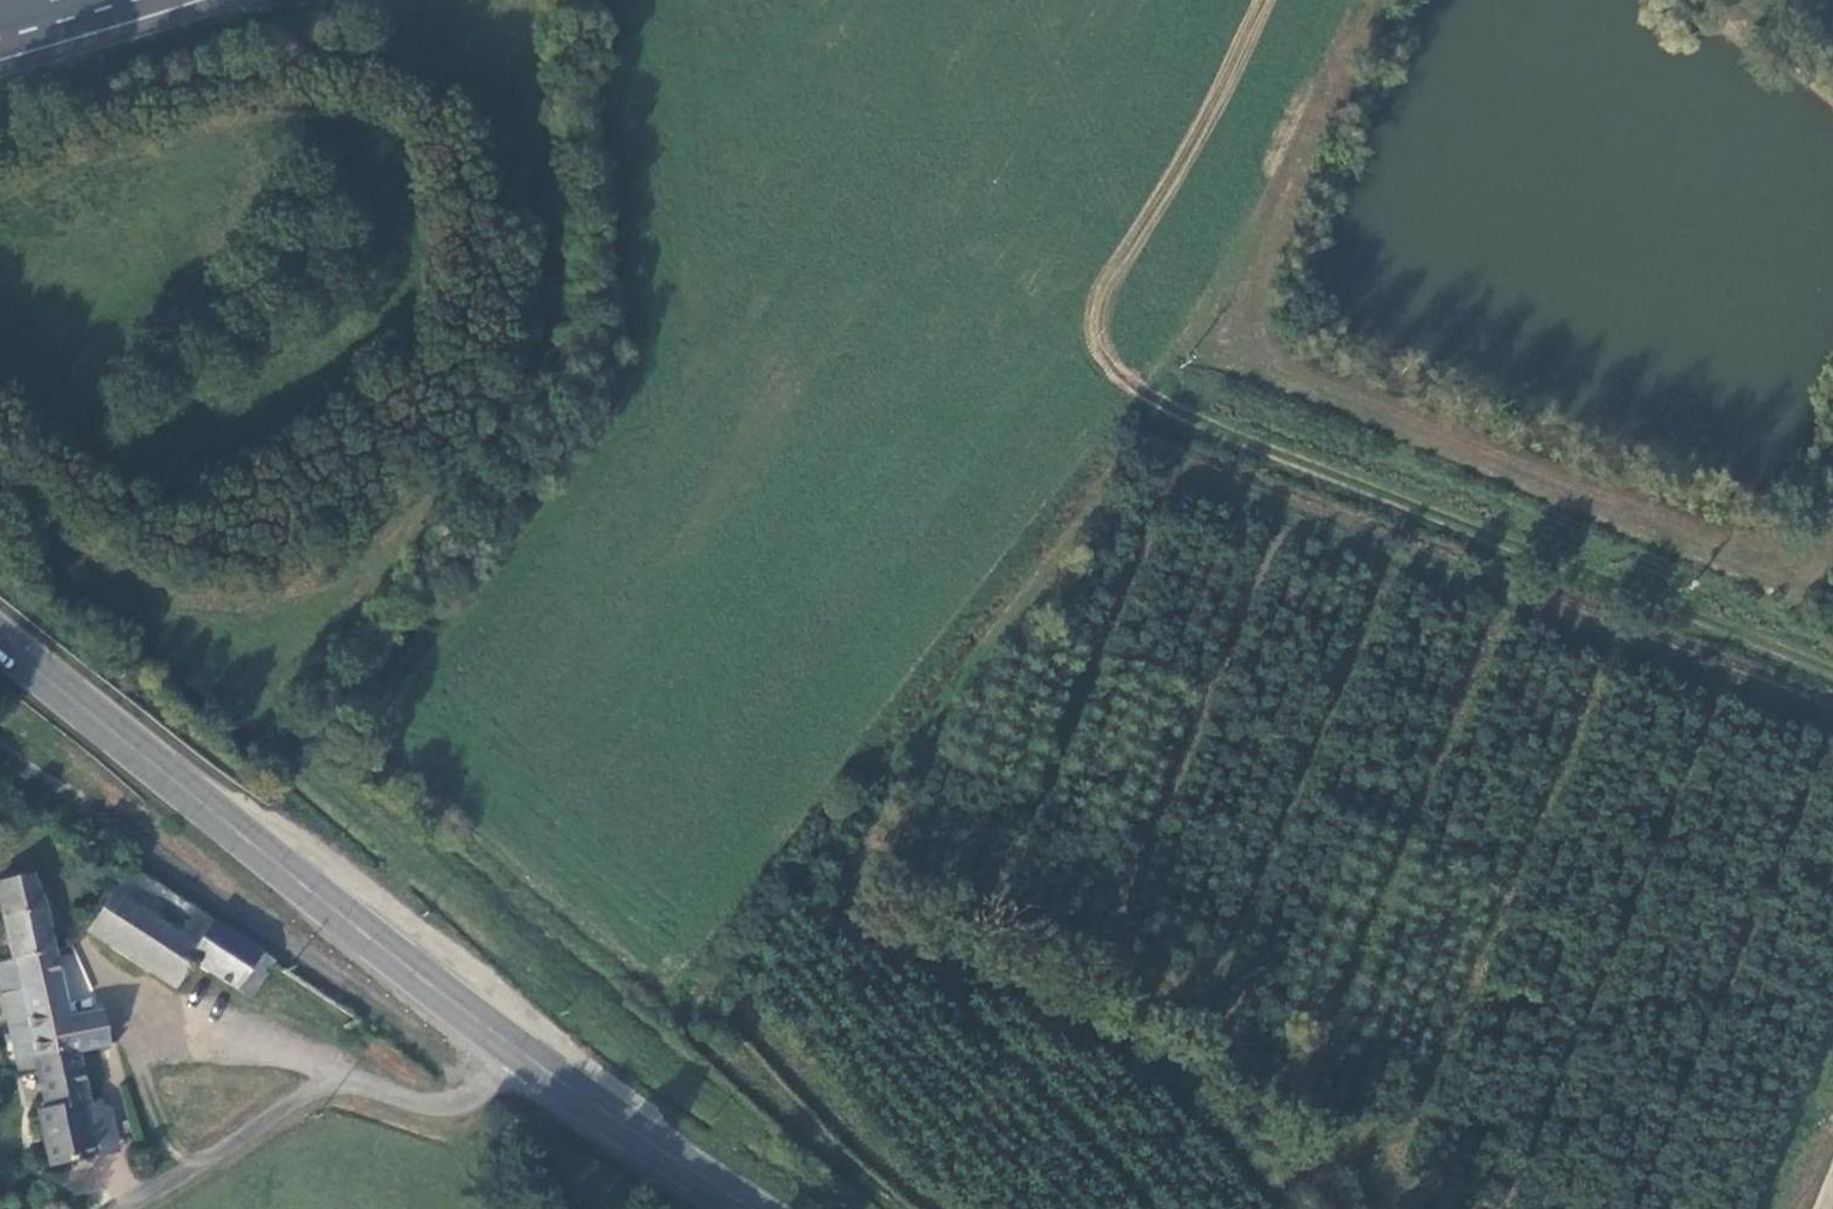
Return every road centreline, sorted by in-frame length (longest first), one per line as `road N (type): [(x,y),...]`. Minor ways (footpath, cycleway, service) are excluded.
road 1 (track): [(1832,670),(1155,405)]
road 2 (primary): [(520,1055),(0,642)]
road 3 (residential): [(333,1080),(182,1026),(97,972),(64,911)]
road 4 (primary): [(749,1208),(520,1055)]
road 5 (residential): [(333,1080),(122,1208)]
road 6 (residential): [(520,1055),(467,1102),(424,1105),(333,1080)]

